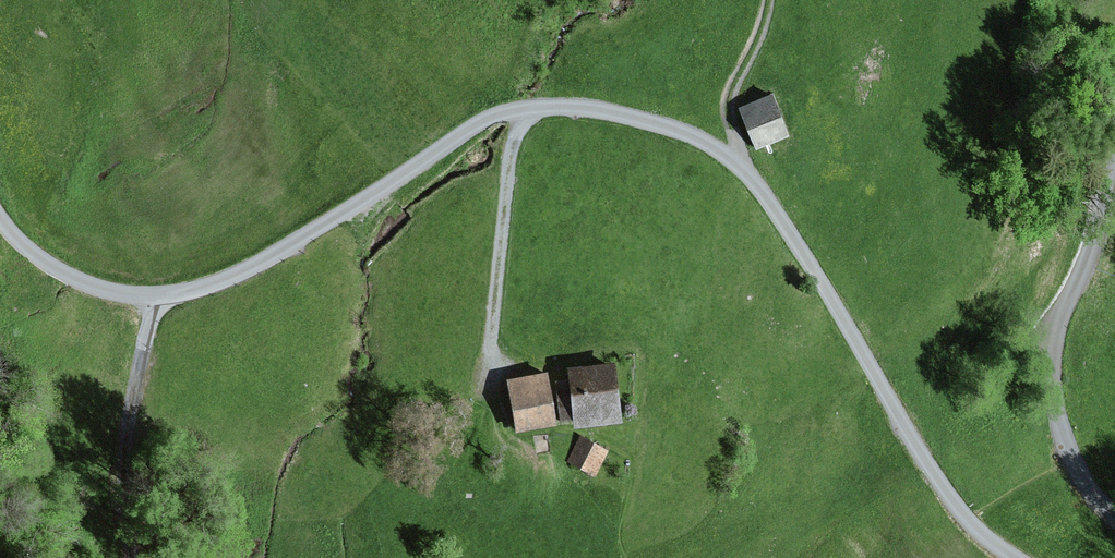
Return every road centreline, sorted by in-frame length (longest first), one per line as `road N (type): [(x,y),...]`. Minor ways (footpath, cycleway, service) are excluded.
road 1 (track): [(1014,557),(947,500),(755,183),(663,122),(582,107),(499,113),(275,256),(212,286),(157,296),(111,291),(51,267),(0,216)]
road 2 (track): [(1114,140),(1085,270),(1053,327),(1063,438),(1088,491),(1114,517)]
road 3 (track): [(157,296),(125,484),(134,557)]
road 4 (track): [(525,109),(513,149),(487,362)]

